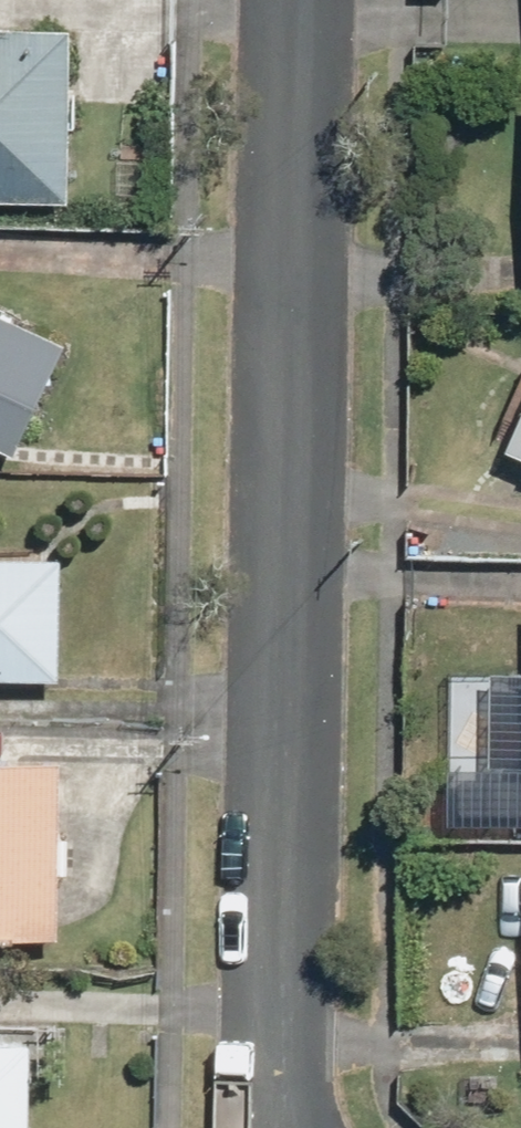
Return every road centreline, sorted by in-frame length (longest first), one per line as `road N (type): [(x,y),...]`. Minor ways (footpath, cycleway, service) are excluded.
road 1 (residential): [(301,0),(278,1127)]

